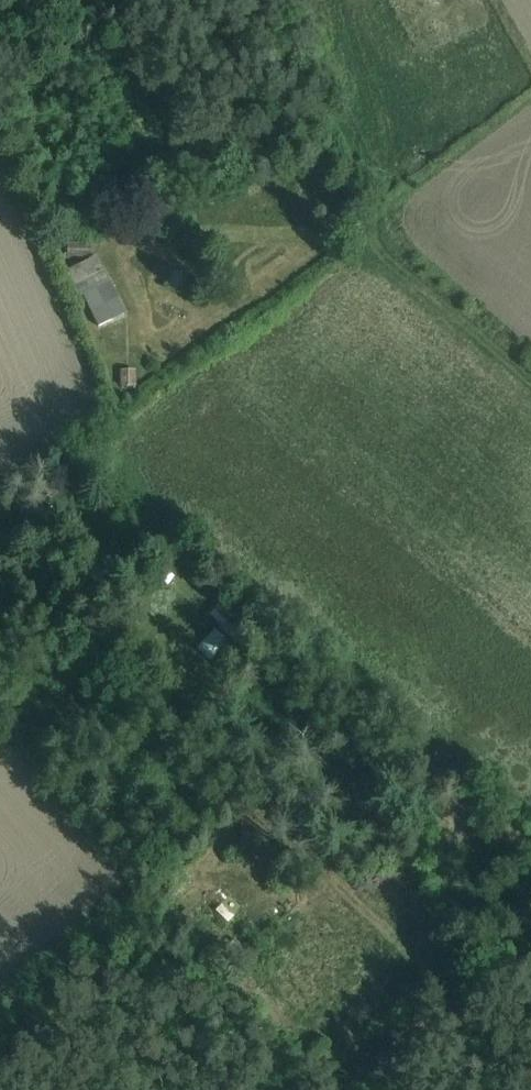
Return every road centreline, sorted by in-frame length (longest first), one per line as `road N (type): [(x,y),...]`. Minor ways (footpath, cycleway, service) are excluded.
road 1 (track): [(350,1089),(530,949)]

